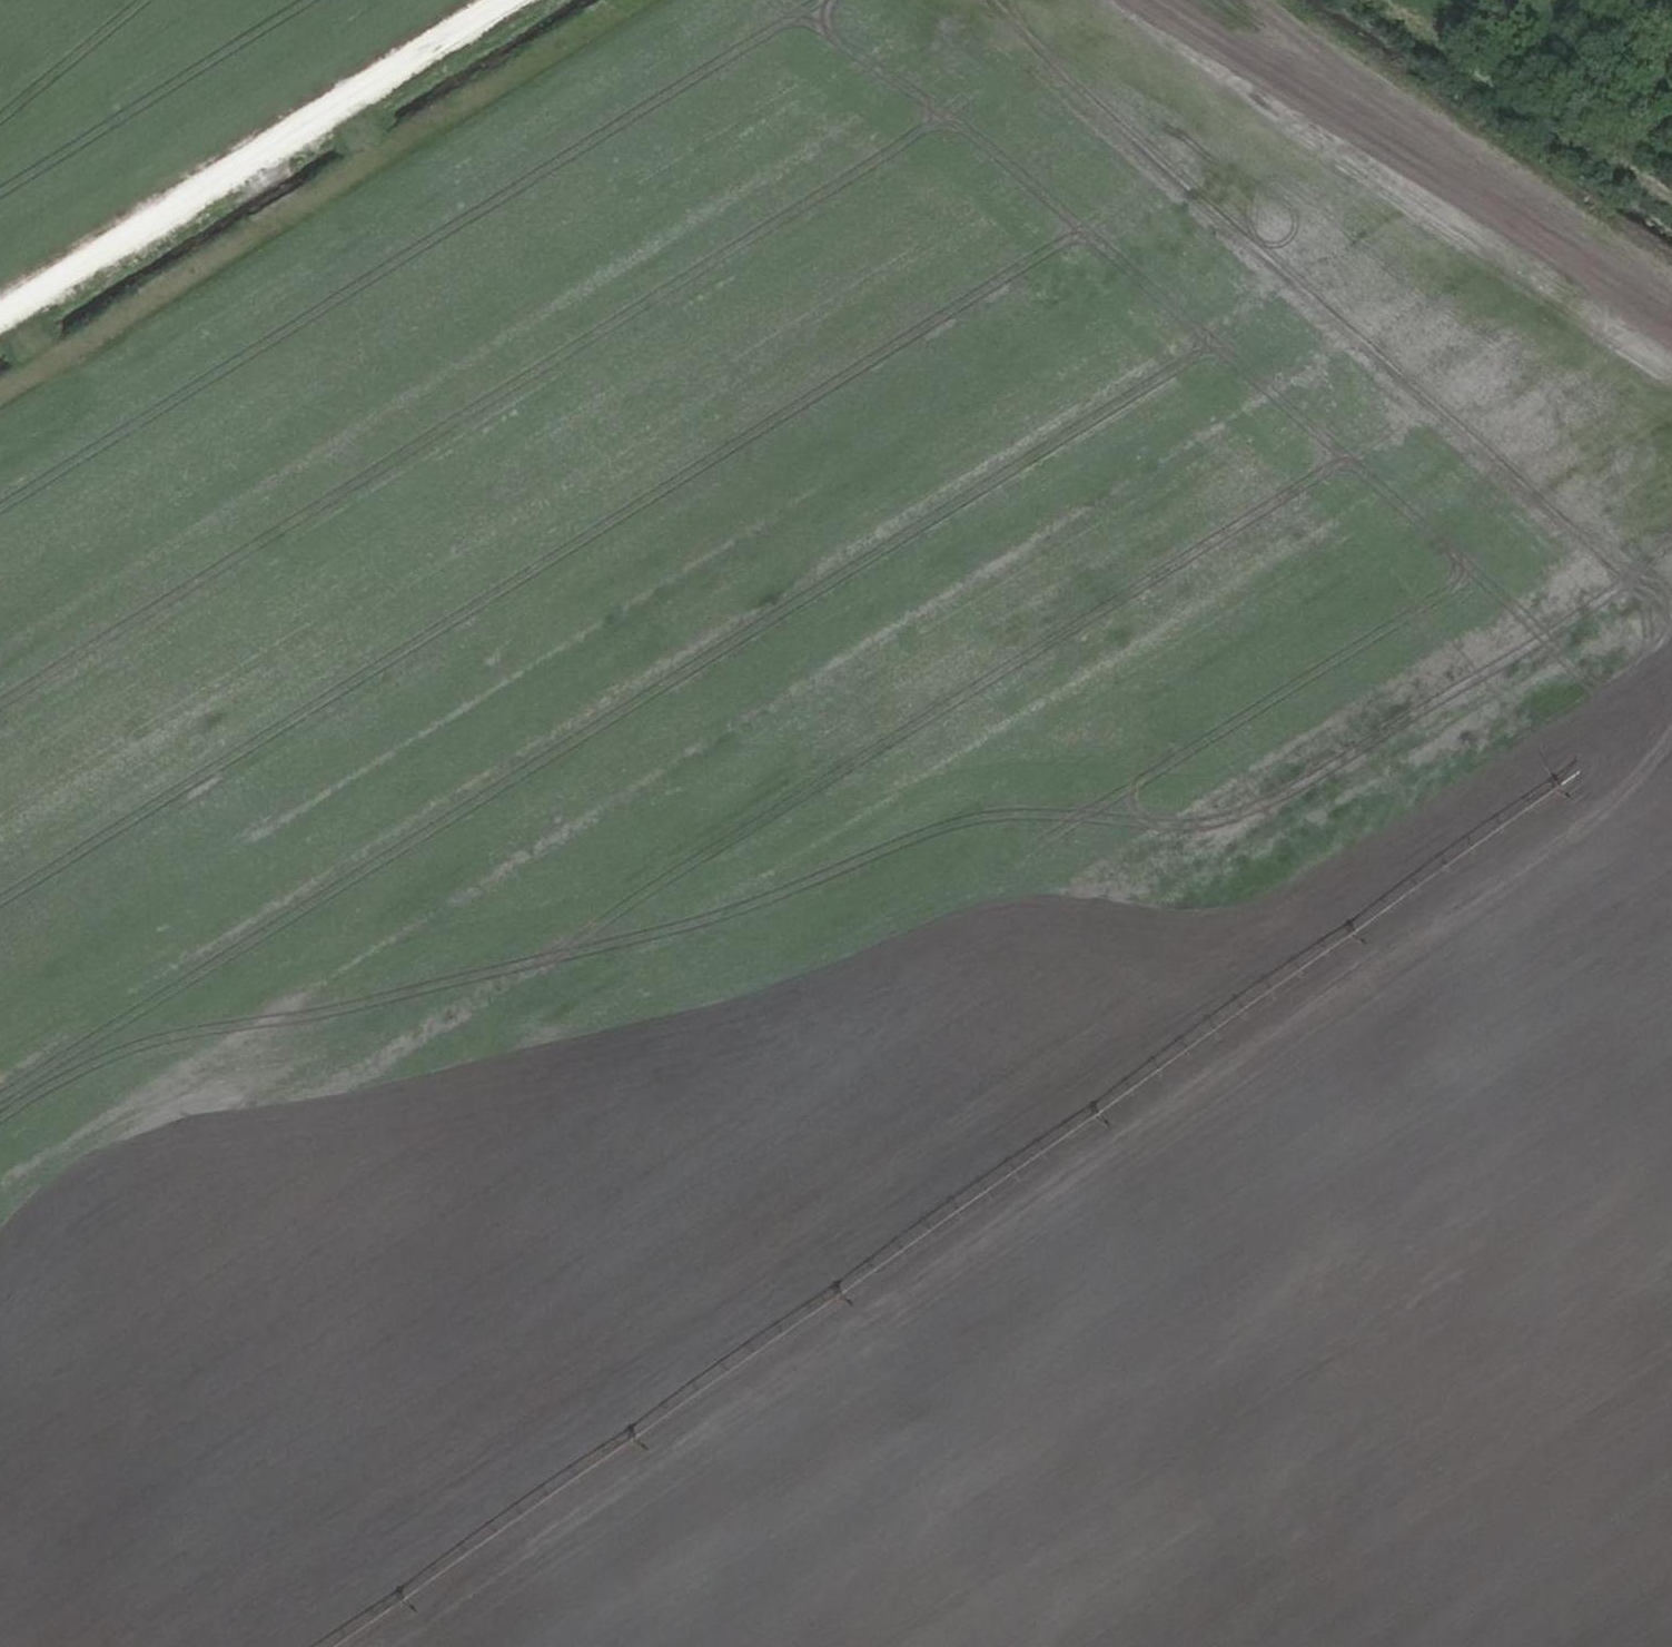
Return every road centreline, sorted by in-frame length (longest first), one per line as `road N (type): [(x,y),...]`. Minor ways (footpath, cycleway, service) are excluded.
road 1 (track): [(934,0),(940,77),(906,165),(716,386),(502,722),(313,995),(161,1134),(0,1261)]
road 2 (track): [(1671,396),(1196,49),(1106,0)]
road 3 (track): [(505,0),(0,313)]

